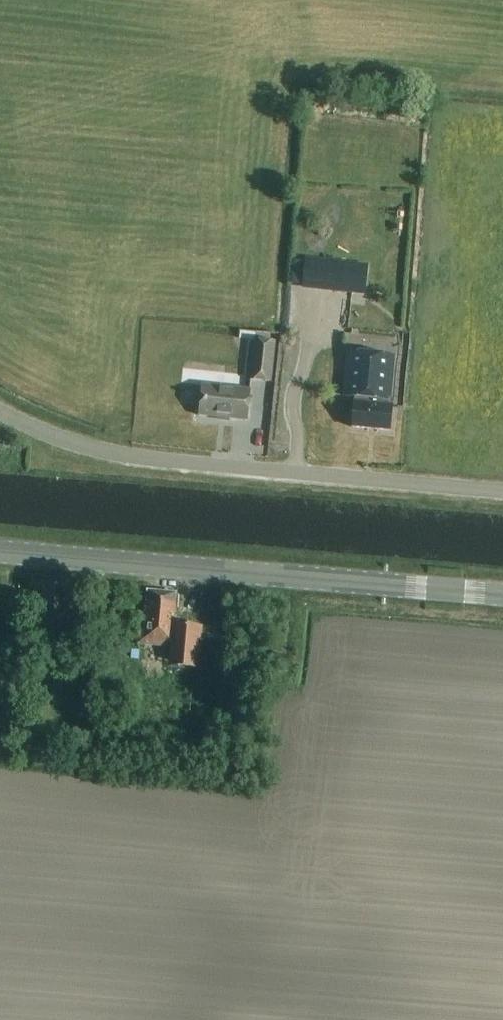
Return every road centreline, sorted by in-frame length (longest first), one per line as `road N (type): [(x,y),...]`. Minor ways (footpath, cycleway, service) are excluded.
road 1 (unclassified): [(502,494),(146,464),(60,439),(0,411)]
road 2 (secondary): [(502,597),(0,553)]

